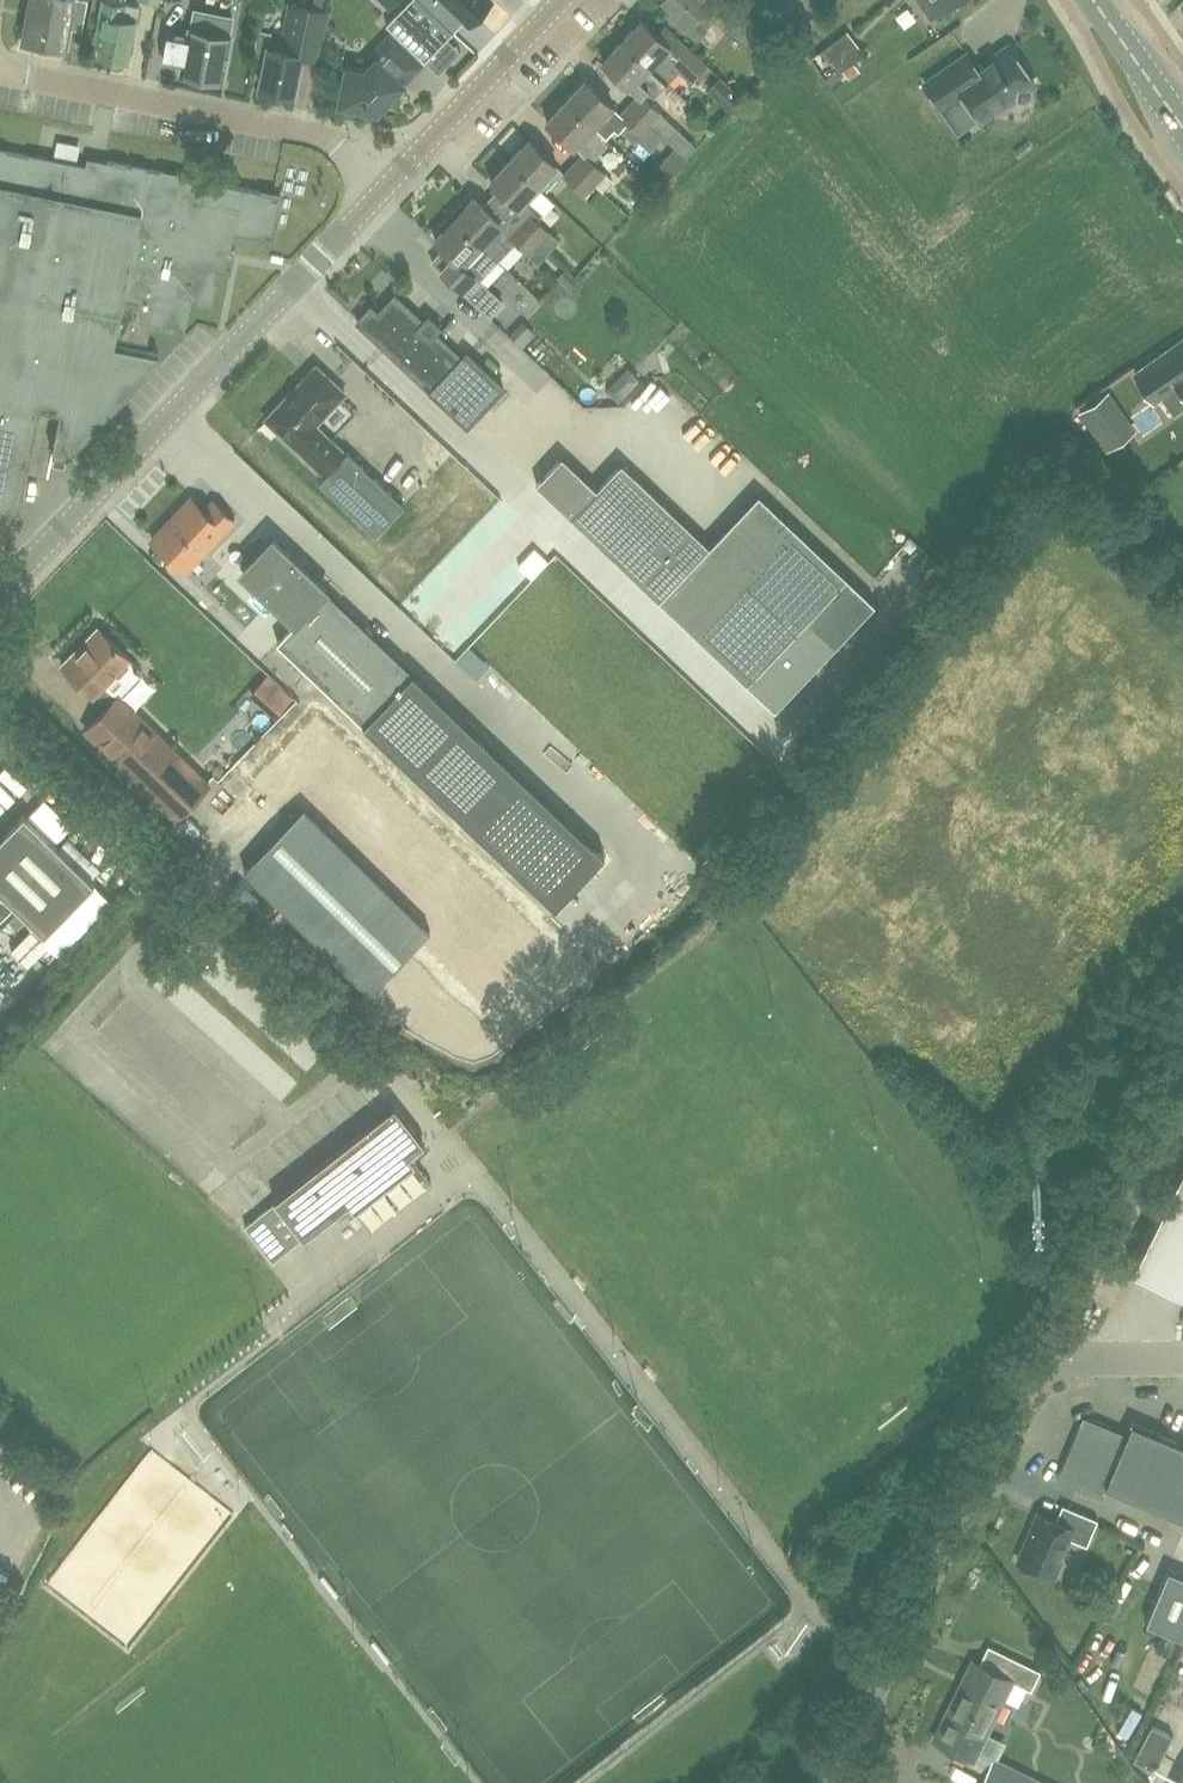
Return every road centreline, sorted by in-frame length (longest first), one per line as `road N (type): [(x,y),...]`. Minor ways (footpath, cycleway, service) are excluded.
road 1 (residential): [(0,592),(378,190)]
road 2 (unclassified): [(831,1782),(1016,1408),(1057,1357)]
road 3 (residential): [(378,190),(320,137),(0,70)]
road 4 (unclassified): [(1057,1357),(1064,1312),(1182,1067)]
road 5 (residential): [(378,190),(561,0)]
road 6 (primary): [(1182,129),(1092,0)]
road 7 (unclassified): [(1057,1357),(1182,1358)]

